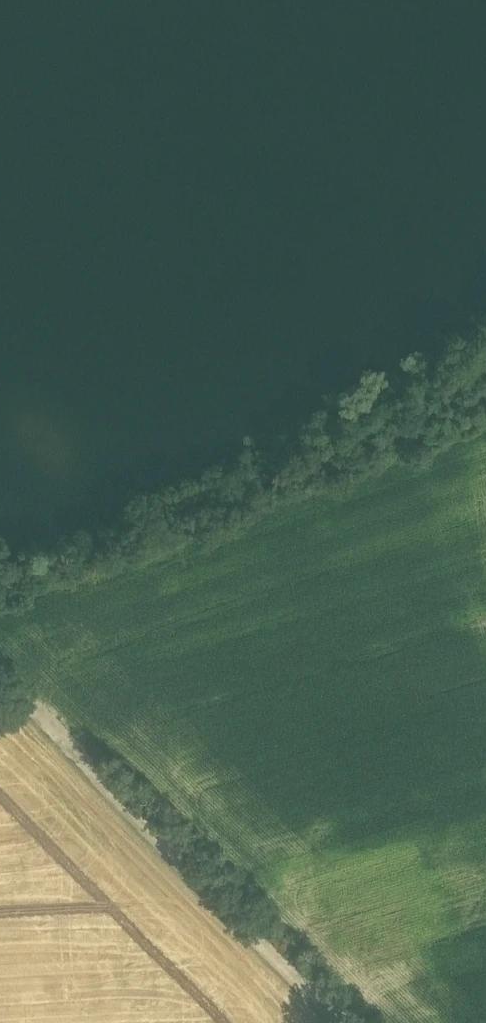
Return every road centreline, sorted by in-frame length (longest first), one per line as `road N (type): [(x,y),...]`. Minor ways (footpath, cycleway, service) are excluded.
road 1 (track): [(0,692),(354,1022)]

